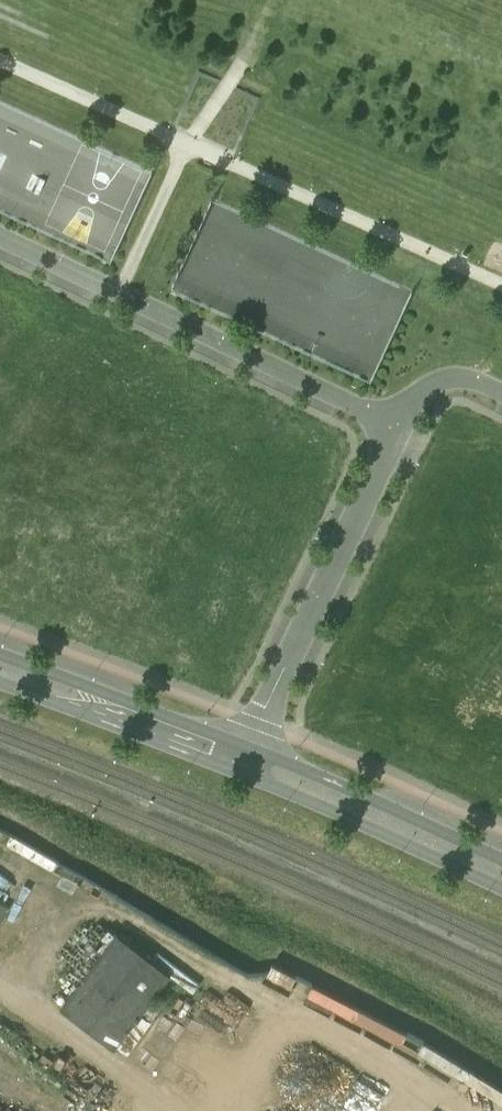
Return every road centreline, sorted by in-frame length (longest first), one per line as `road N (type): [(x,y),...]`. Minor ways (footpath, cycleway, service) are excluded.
road 1 (unclassified): [(390,429),(356,399),(0,232)]
road 2 (unclassified): [(242,758),(367,498),(390,429)]
road 3 (tertiary): [(242,758),(501,870)]
road 4 (tertiary): [(0,664),(242,758)]
road 5 (unclassified): [(501,386),(445,374),(424,384),(390,429)]

